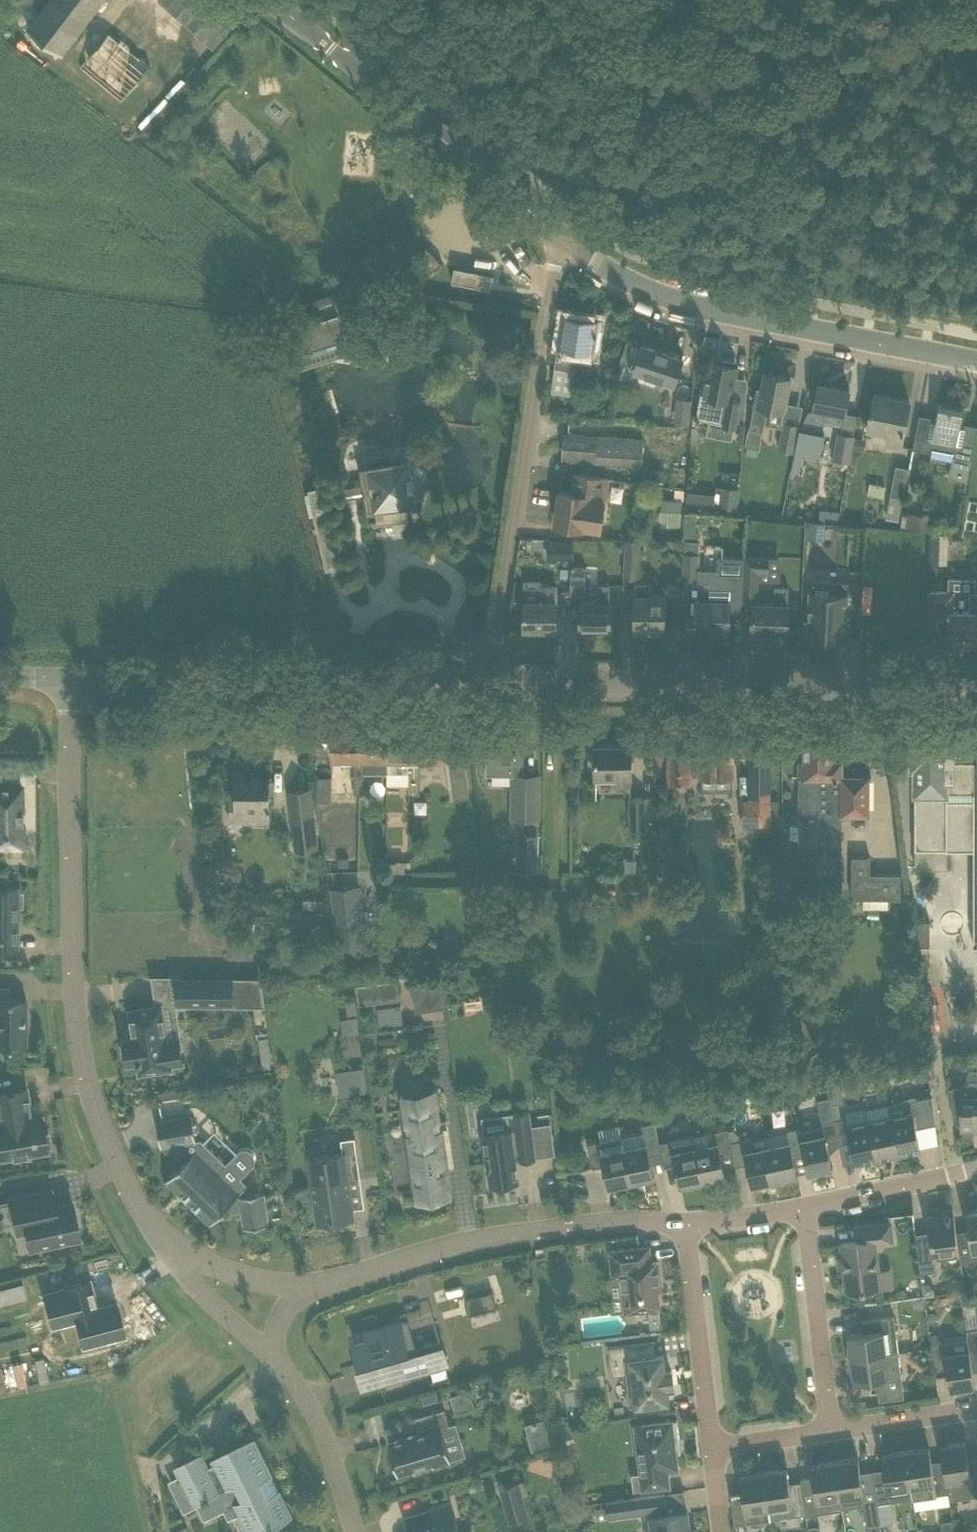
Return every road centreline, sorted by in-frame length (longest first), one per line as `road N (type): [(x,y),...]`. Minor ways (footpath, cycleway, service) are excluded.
road 1 (residential): [(169,1253),(137,1206),(91,1109),(74,1030),(67,675)]
road 2 (tertiary): [(976,680),(497,678)]
road 3 (residential): [(497,678),(560,242)]
road 4 (tertiary): [(976,365),(636,287),(560,242)]
road 5 (tertiary): [(497,678),(67,675)]
road 6 (residential): [(300,1289),(453,1246),(566,1228),(687,1223)]
road 7 (tertiary): [(560,242),(269,0)]
road 8 (residential): [(711,1447),(687,1223)]
road 9 (residential): [(831,1432),(808,1208)]
road 10 (residential): [(357,1531),(338,1473),(292,1384),(268,1357)]
road 11 (residential): [(808,1208),(976,1167)]
road 12 (residential): [(831,1432),(976,1411)]
road 13 (residential): [(268,1357),(169,1253)]
road 14 (residential): [(169,1253),(261,1285),(300,1289)]
road 15 (residential): [(687,1223),(808,1208)]
road 16 (residential): [(711,1447),(831,1432)]

